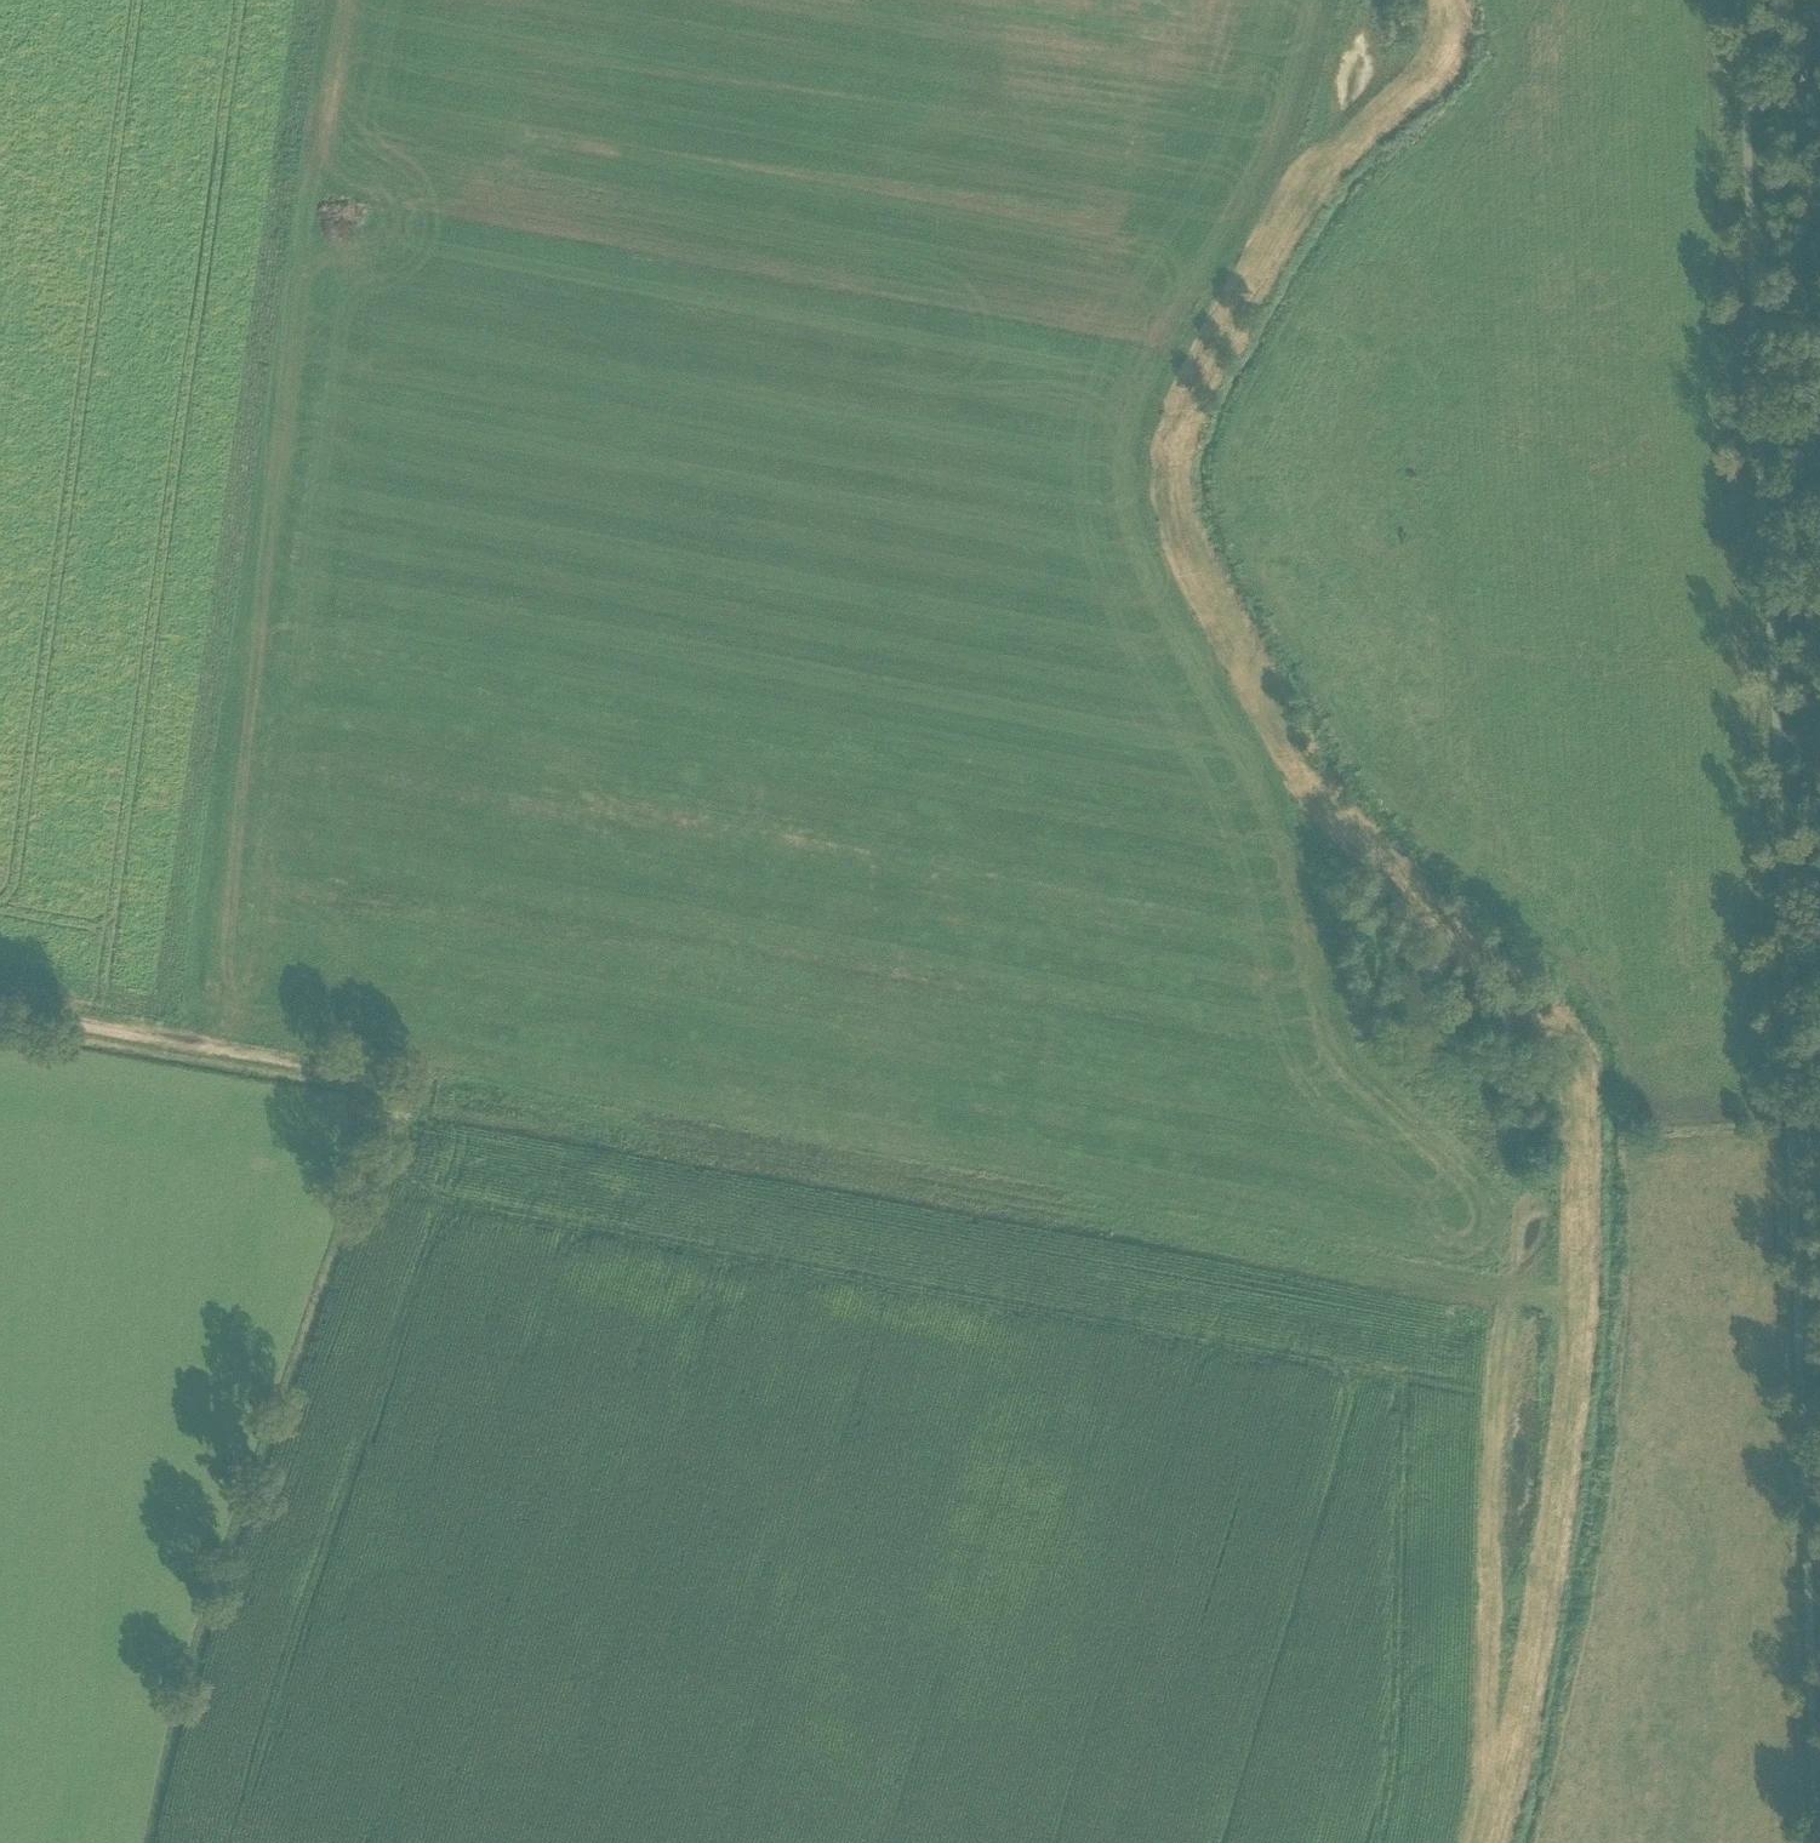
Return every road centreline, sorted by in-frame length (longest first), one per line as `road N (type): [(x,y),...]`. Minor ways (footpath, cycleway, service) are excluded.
road 1 (track): [(382,1081),(0,1013)]

